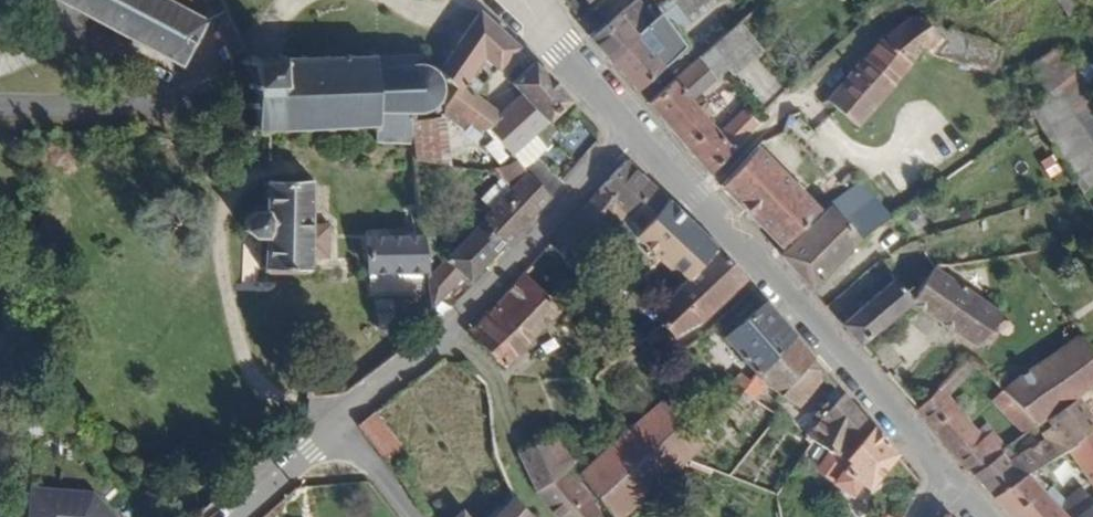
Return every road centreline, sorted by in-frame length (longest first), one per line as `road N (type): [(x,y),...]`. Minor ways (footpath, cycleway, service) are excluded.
road 1 (unclassified): [(951,477),(632,132)]
road 2 (unclassified): [(337,426),(451,334),(632,132)]
road 3 (unclassified): [(632,132),(561,51),(499,0)]
road 4 (unclassified): [(237,516),(337,426)]

